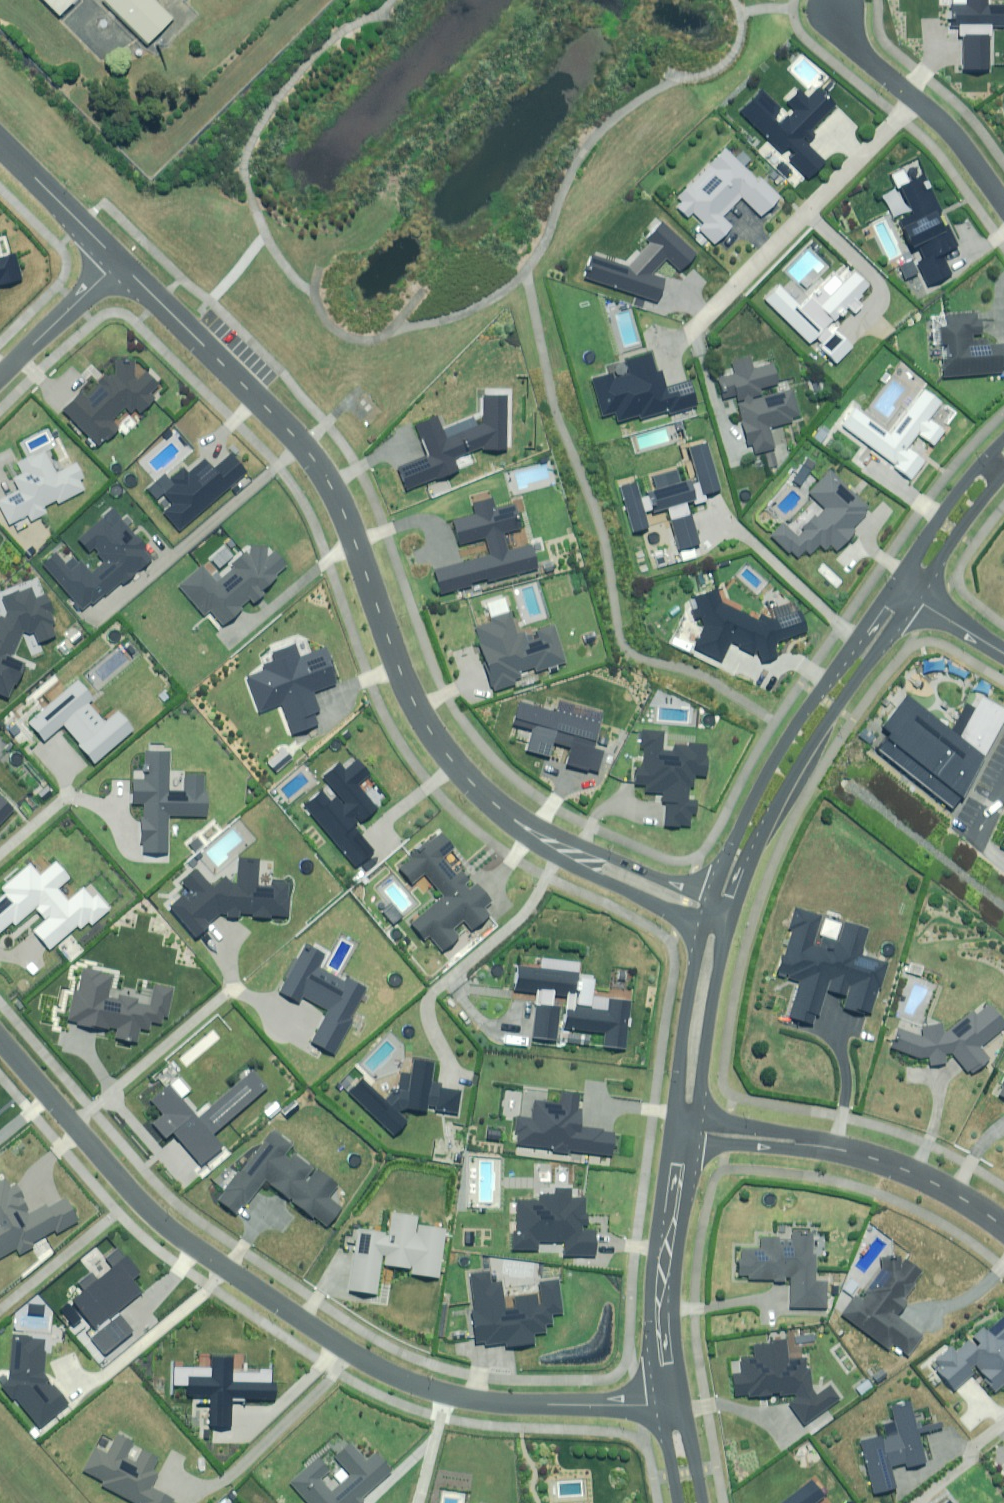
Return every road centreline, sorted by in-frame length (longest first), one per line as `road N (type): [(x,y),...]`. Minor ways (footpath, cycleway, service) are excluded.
road 1 (residential): [(120,262),(300,434),(325,469),(413,699),(480,790),(531,835),(711,909)]
road 2 (residential): [(662,1404),(497,1401),(379,1367),(160,1219),(0,1038)]
road 3 (residential): [(711,909),(764,779),(894,584)]
road 4 (residential): [(914,597),(796,771),(734,916)]
road 5 (residential): [(1003,1227),(868,1155),(696,1130)]
road 6 (residential): [(662,1404),(653,1270),(671,1127)]
road 7 (residential): [(696,1130),(675,1307),(685,1400)]
road 8 (residential): [(1003,199),(958,136),(869,60),(836,8)]
road 9 (residential): [(671,1127),(711,909)]
road 10 (residential): [(734,916),(696,1130)]
road 11 (residential): [(894,584),(1003,441)]
road 12 (residential): [(0,142),(120,262)]
road 13 (residential): [(0,378),(120,262)]
road 14 (residential): [(1003,475),(914,597)]

